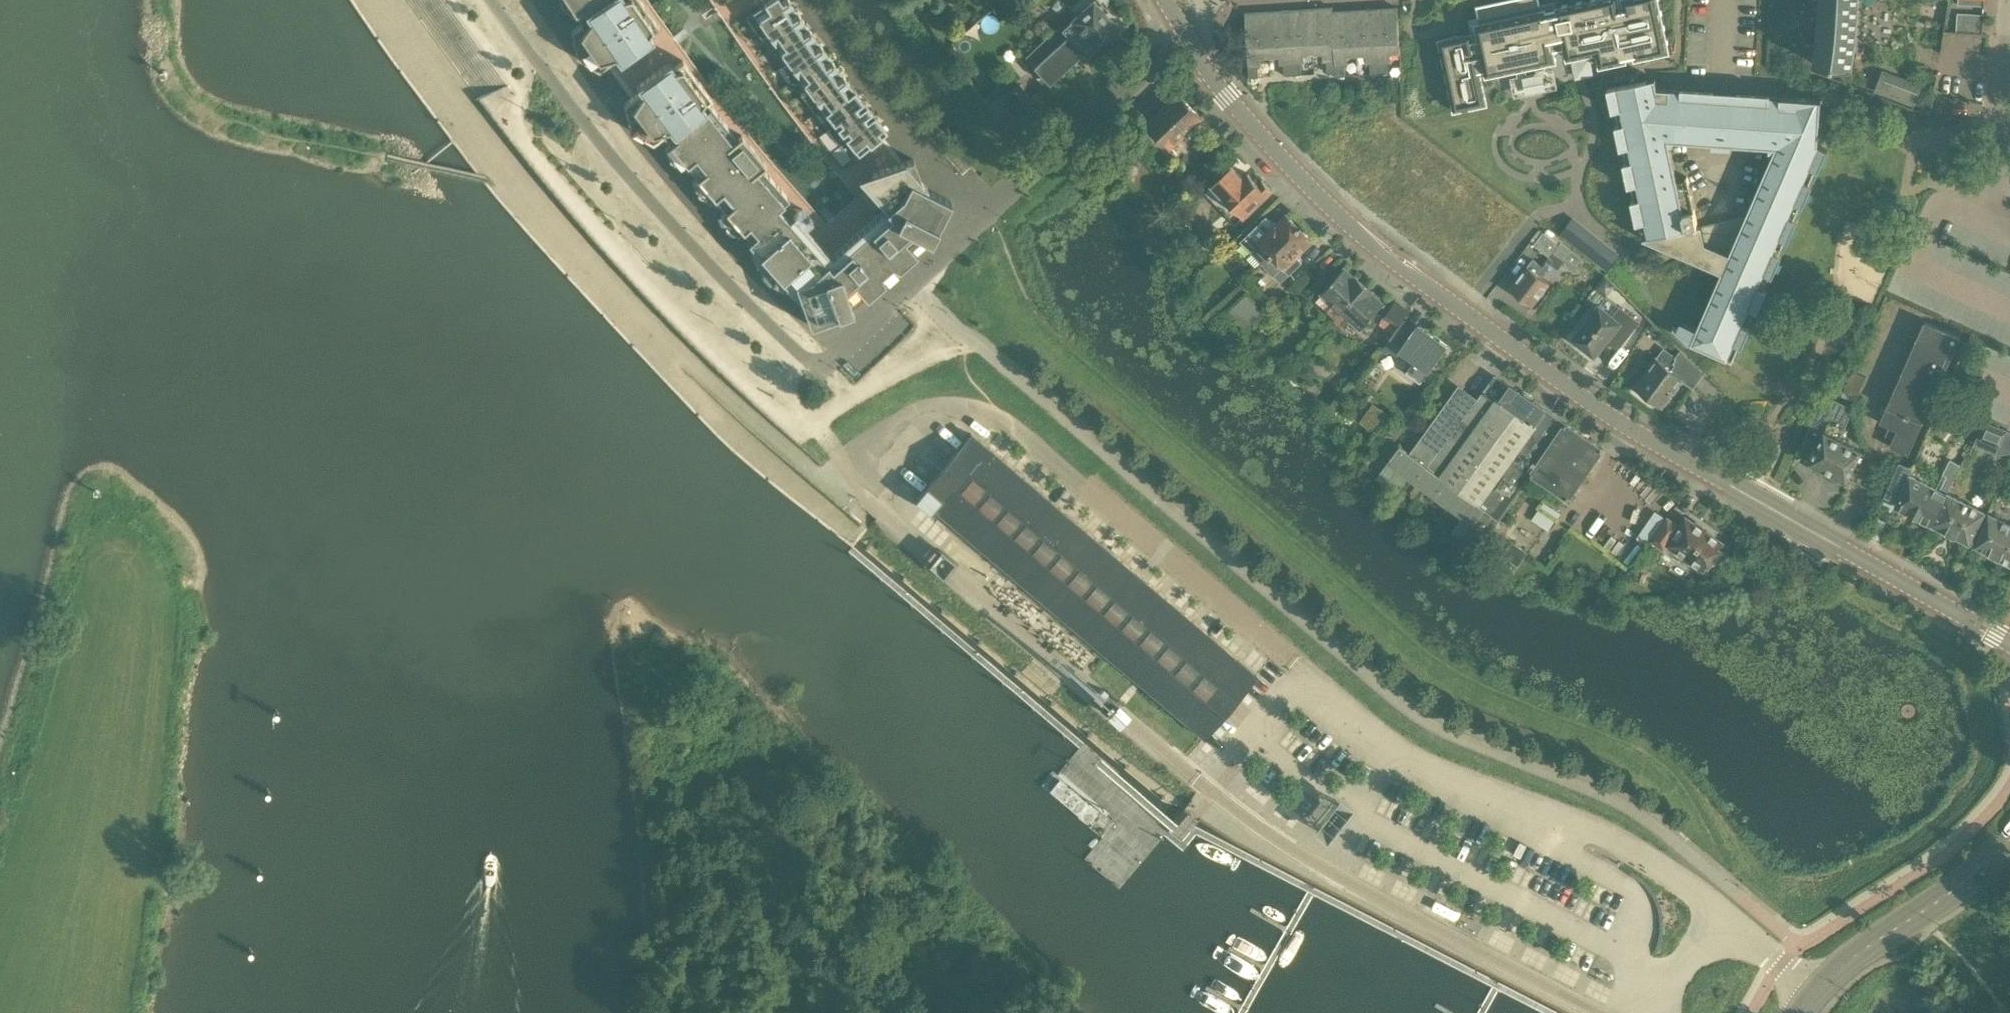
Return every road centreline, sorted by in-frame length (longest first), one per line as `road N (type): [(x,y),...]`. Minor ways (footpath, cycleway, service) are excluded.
road 1 (secondary): [(2009,645),(1634,432),(1401,269),(1274,151),(1185,34)]
road 2 (residential): [(1726,914),(1592,830),(1418,763),(1305,675)]
road 3 (residential): [(985,216),(809,0)]
road 4 (residential): [(985,216),(1185,34)]
road 5 (secondary): [(1812,993),(2009,839)]
road 6 (residential): [(830,358),(985,216)]
road 7 (residential): [(1726,0),(1721,187)]
road 8 (residential): [(1649,1012),(1726,914)]

